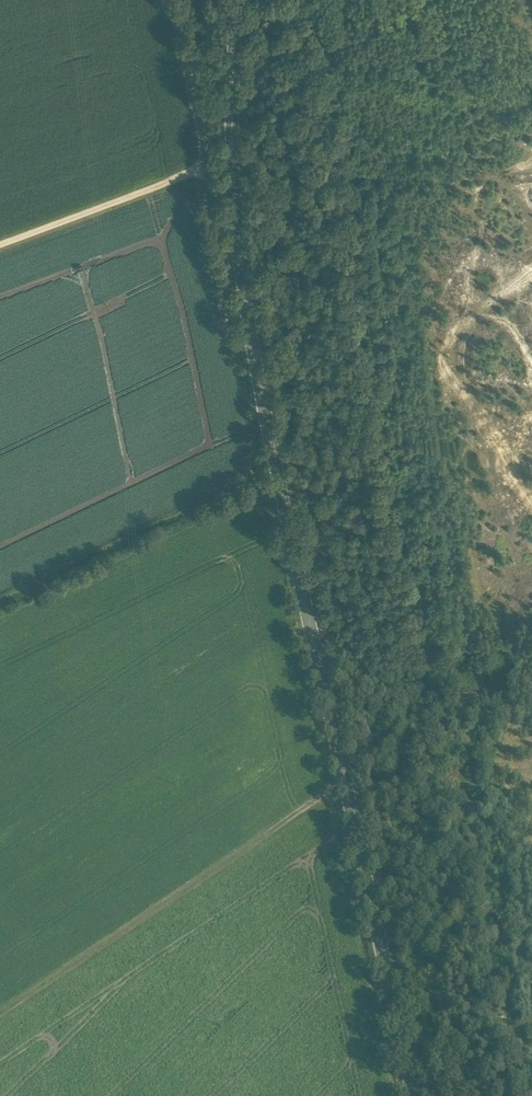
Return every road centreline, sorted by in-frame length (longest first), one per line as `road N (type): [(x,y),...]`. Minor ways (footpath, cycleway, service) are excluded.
road 1 (tertiary): [(412,1095),(265,406),(242,266)]
road 2 (track): [(0,1019),(344,783)]
road 3 (unclassified): [(170,0),(224,259),(242,266)]
road 4 (tertiary): [(242,266),(229,119),(233,0)]
road 5 (track): [(208,168),(0,244)]

